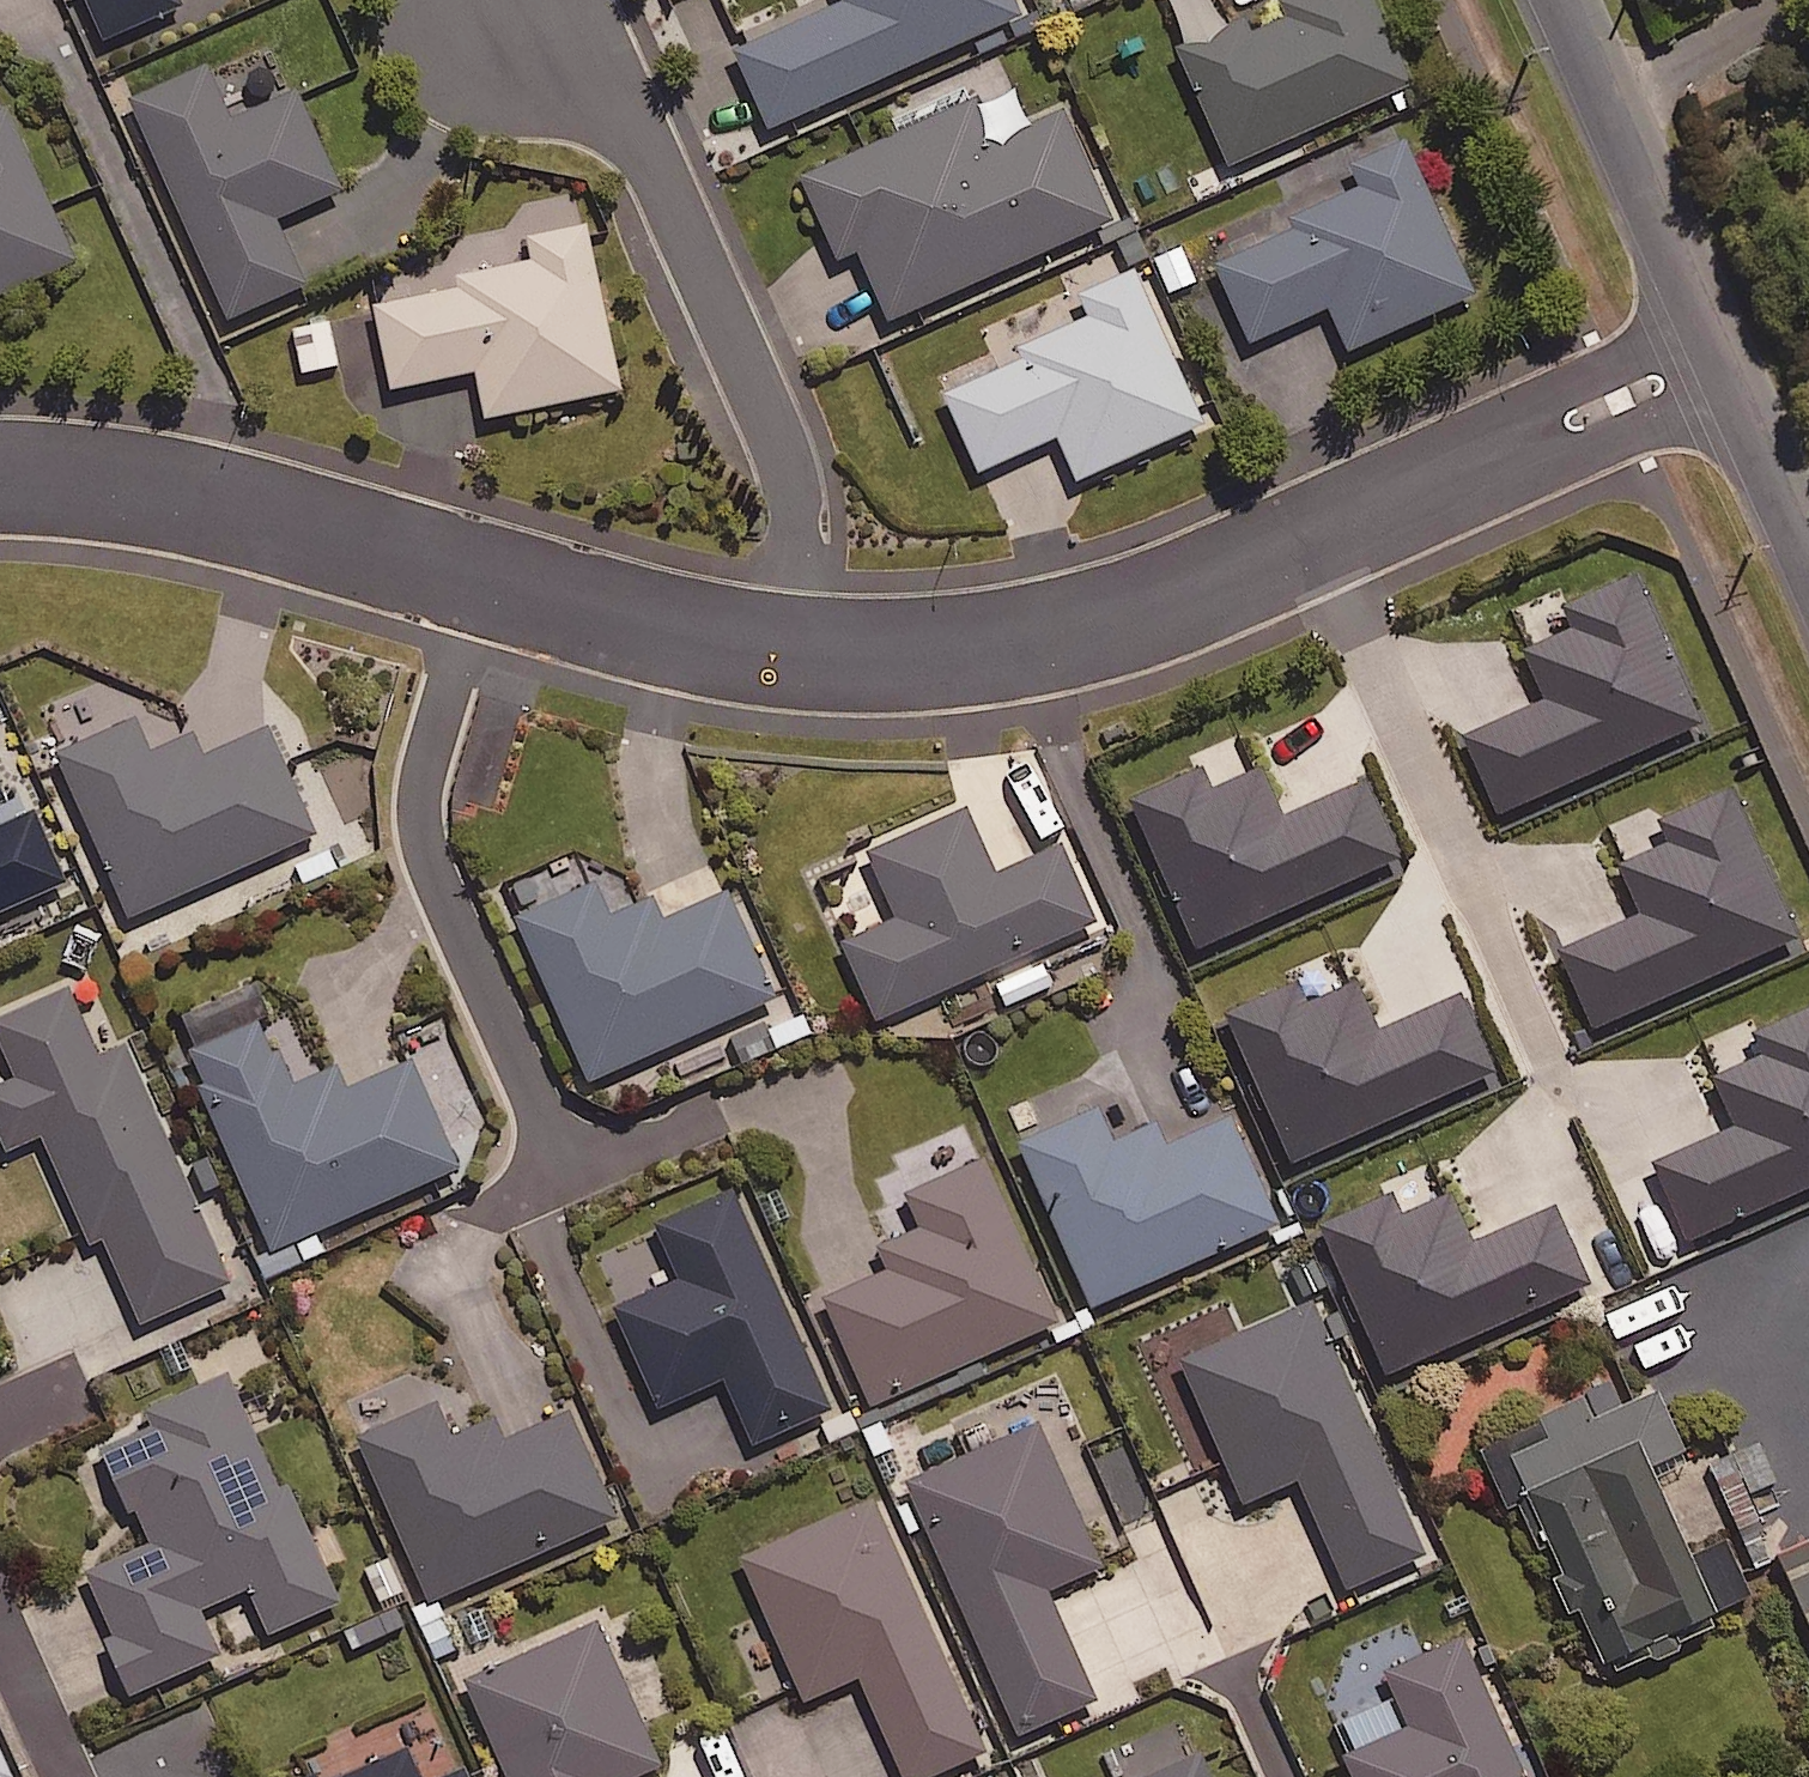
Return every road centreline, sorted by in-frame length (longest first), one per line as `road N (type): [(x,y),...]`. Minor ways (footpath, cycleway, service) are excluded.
road 1 (residential): [(1727,355),(1118,626),(1004,652),(895,663),(792,660)]
road 2 (residential): [(792,660),(502,593),(221,500),(89,479),(0,476)]
road 3 (residential): [(792,660),(794,507),(778,429),(648,149),(576,69),(490,17)]
road 4 (tertiary): [(1727,355),(1569,0)]
road 5 (tertiary): [(1808,540),(1727,355)]
road 6 (residential): [(0,1630),(66,1776)]

